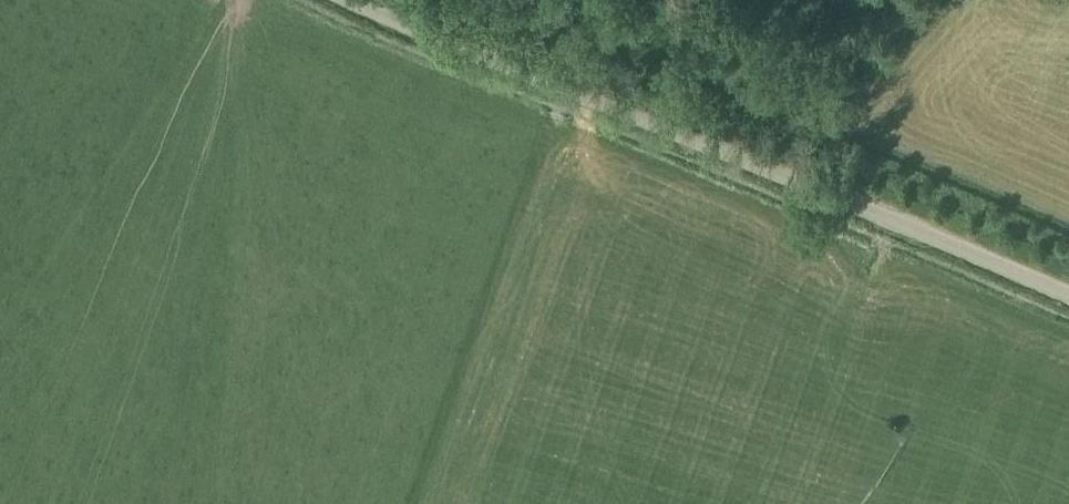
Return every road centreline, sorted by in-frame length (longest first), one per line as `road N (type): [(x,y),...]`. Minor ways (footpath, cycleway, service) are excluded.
road 1 (unclassified): [(1068,324),(344,0)]

